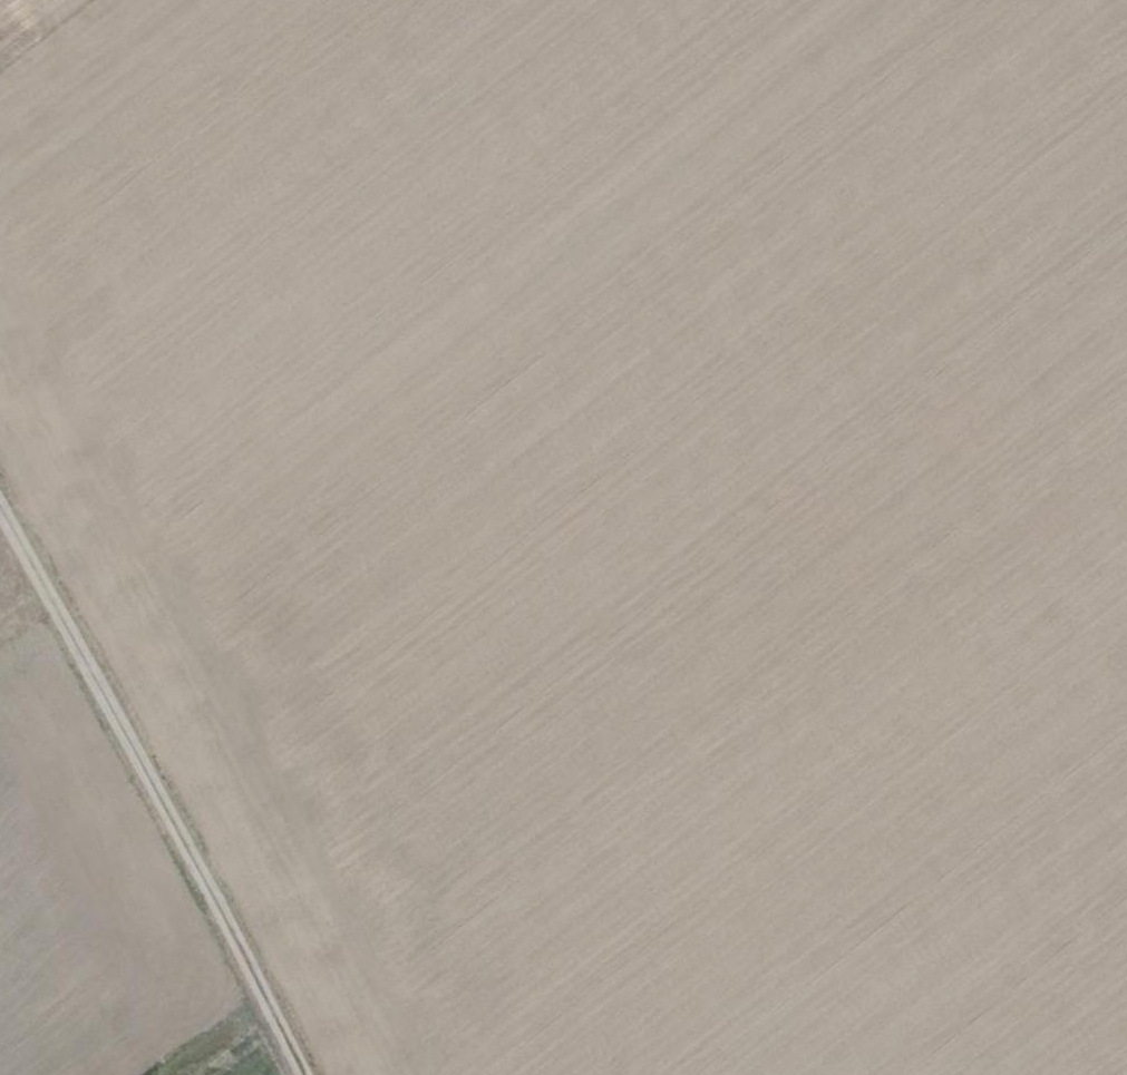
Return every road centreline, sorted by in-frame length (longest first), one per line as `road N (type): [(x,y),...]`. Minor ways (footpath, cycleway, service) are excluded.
road 1 (track): [(303,1074),(0,513)]

